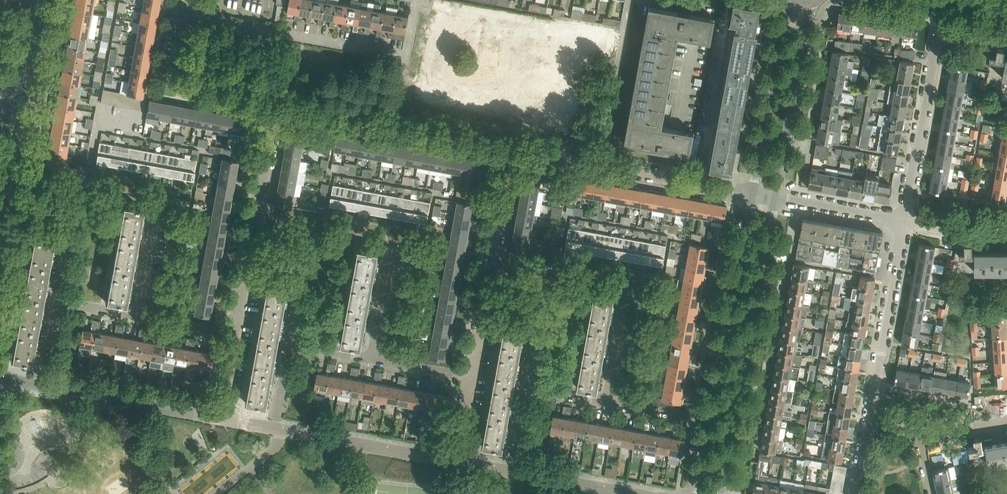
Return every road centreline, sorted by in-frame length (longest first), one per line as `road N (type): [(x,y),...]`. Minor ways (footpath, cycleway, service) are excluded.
road 1 (residential): [(722,493),(774,199)]
road 2 (residential): [(136,316),(157,200),(11,175)]
road 3 (residential): [(607,399),(627,289),(492,264)]
road 4 (residential): [(372,359),(390,256),(384,245),(255,217)]
road 5 (unclassified): [(751,195),(512,151)]
road 6 (unclassified): [(512,151),(275,107)]
road 7 (residential): [(751,195),(710,417)]
road 8 (unclassified): [(188,17),(407,55)]
road 9 (residential): [(870,418),(905,222)]
road 10 (residential): [(774,199),(808,3)]
road 11 (residential): [(787,0),(751,195)]
road 12 (unclassified): [(905,222),(940,30)]
road 13 (residential): [(456,463),(273,428)]
road 14 (residential): [(220,418),(37,388)]
road 15 (unclassified): [(275,107),(179,87),(188,17)]
road 16 (unclassified): [(905,222),(774,199)]
road 17 (residential): [(630,493),(508,472)]

